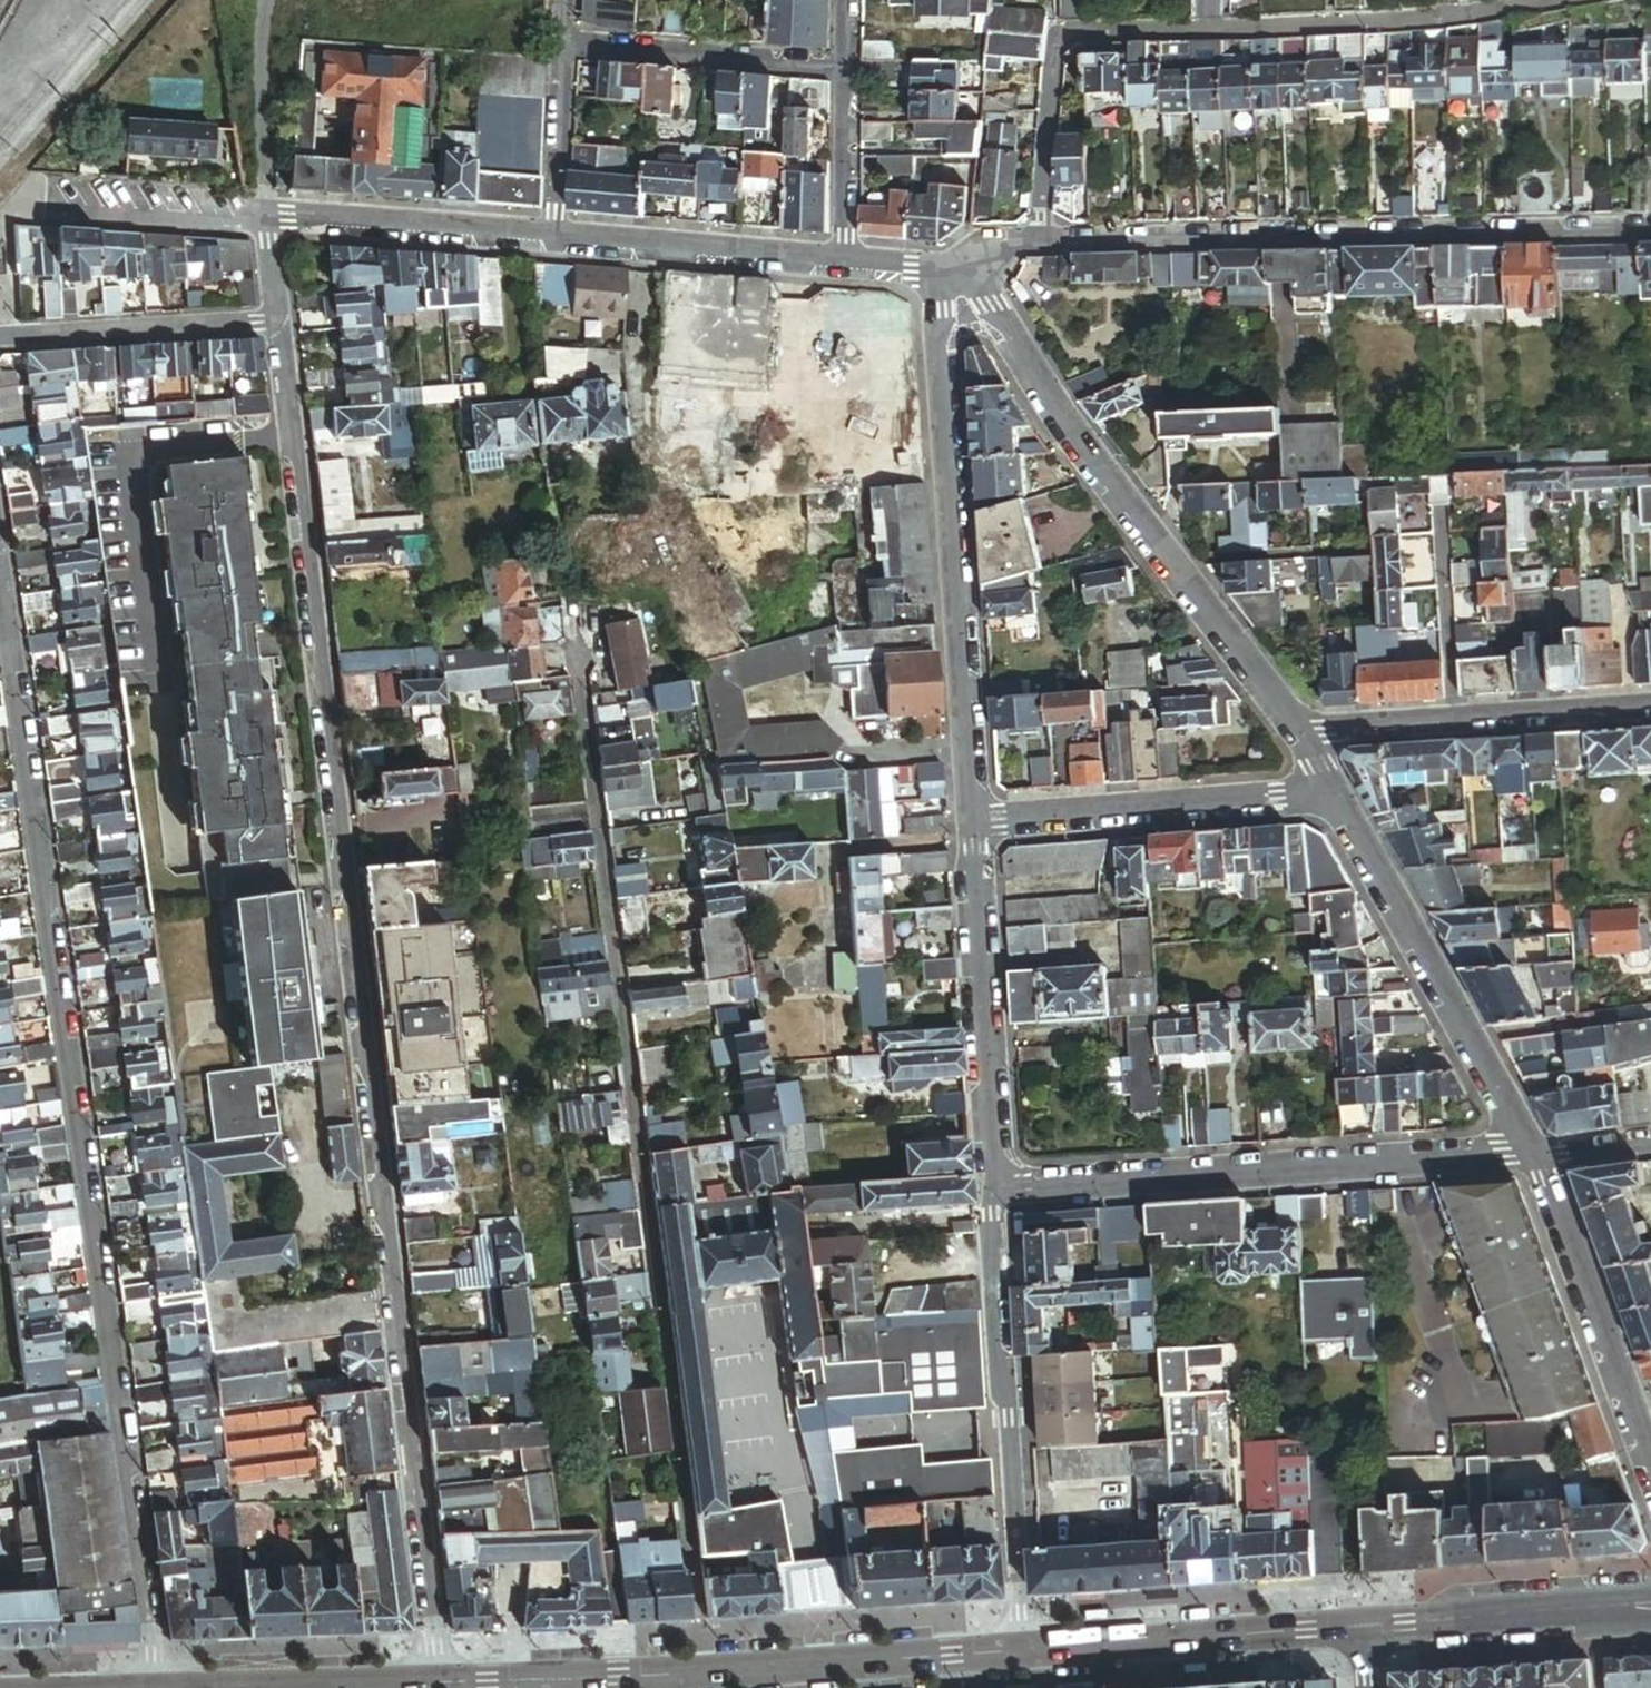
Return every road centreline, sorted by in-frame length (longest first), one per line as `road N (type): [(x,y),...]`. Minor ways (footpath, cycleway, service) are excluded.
road 1 (residential): [(277,323),(440,1687)]
road 2 (residential): [(0,568),(158,1687)]
road 3 (residential): [(1564,0),(1486,19),(1334,30),(1057,38),(1044,247)]
road 4 (residential): [(1650,231),(1044,247)]
road 5 (unclassified): [(1297,732),(1010,332),(952,268)]
road 6 (unclassified): [(952,268),(946,367),(974,824)]
road 7 (residential): [(1536,1156),(994,1189)]
road 8 (secondary): [(557,1681),(1020,1650)]
road 9 (unclassified): [(1020,1650),(994,1189)]
road 10 (unclassified): [(1536,1156),(1335,796)]
road 11 (unclassified): [(994,1189),(974,824)]
road 12 (residential): [(1335,796),(974,824)]
road 13 (residential): [(1297,732),(1650,707)]
road 14 (secondary): [(1020,1650),(1361,1627)]
road 15 (unclassified): [(1650,1472),(1536,1156)]
road 16 (residential): [(555,240),(265,218)]
road 17 (residential): [(844,262),(555,240)]
road 18 (residential): [(563,45),(845,67)]
road 19 (residential): [(0,341),(277,323)]
road 20 (secondary): [(1361,1627),(1591,1612)]
road 21 (residential): [(265,218),(45,205)]
road 22 (residential): [(563,45),(555,240)]
road 23 (residential): [(845,67),(844,262)]

